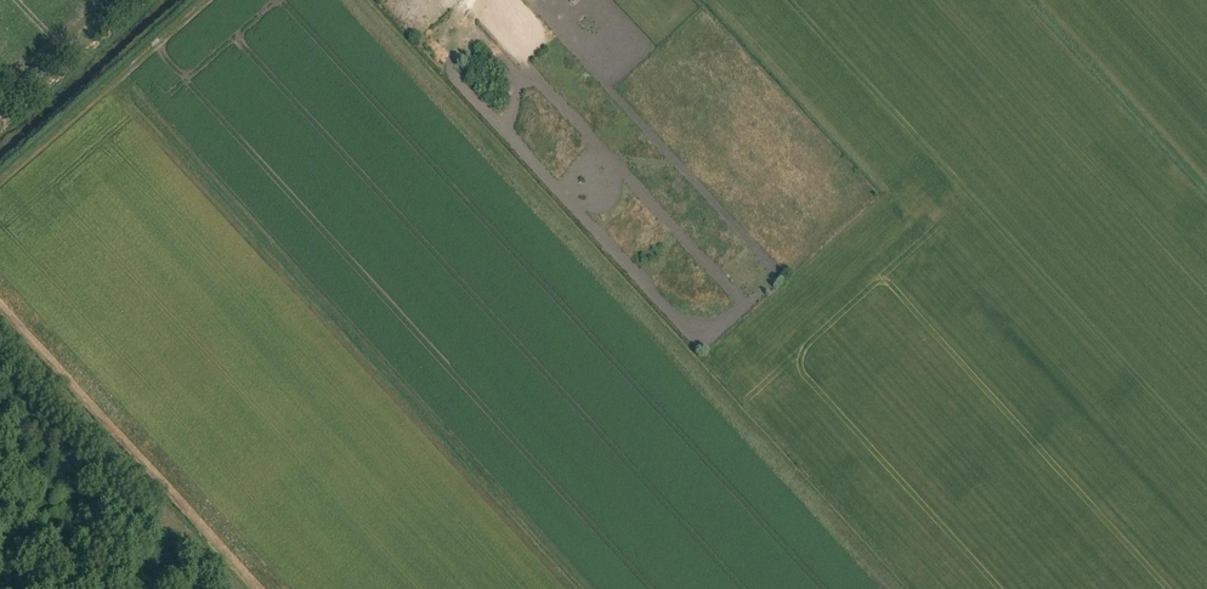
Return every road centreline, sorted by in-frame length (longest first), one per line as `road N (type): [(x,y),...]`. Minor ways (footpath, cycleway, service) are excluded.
road 1 (tertiary): [(0,110),(124,0)]

